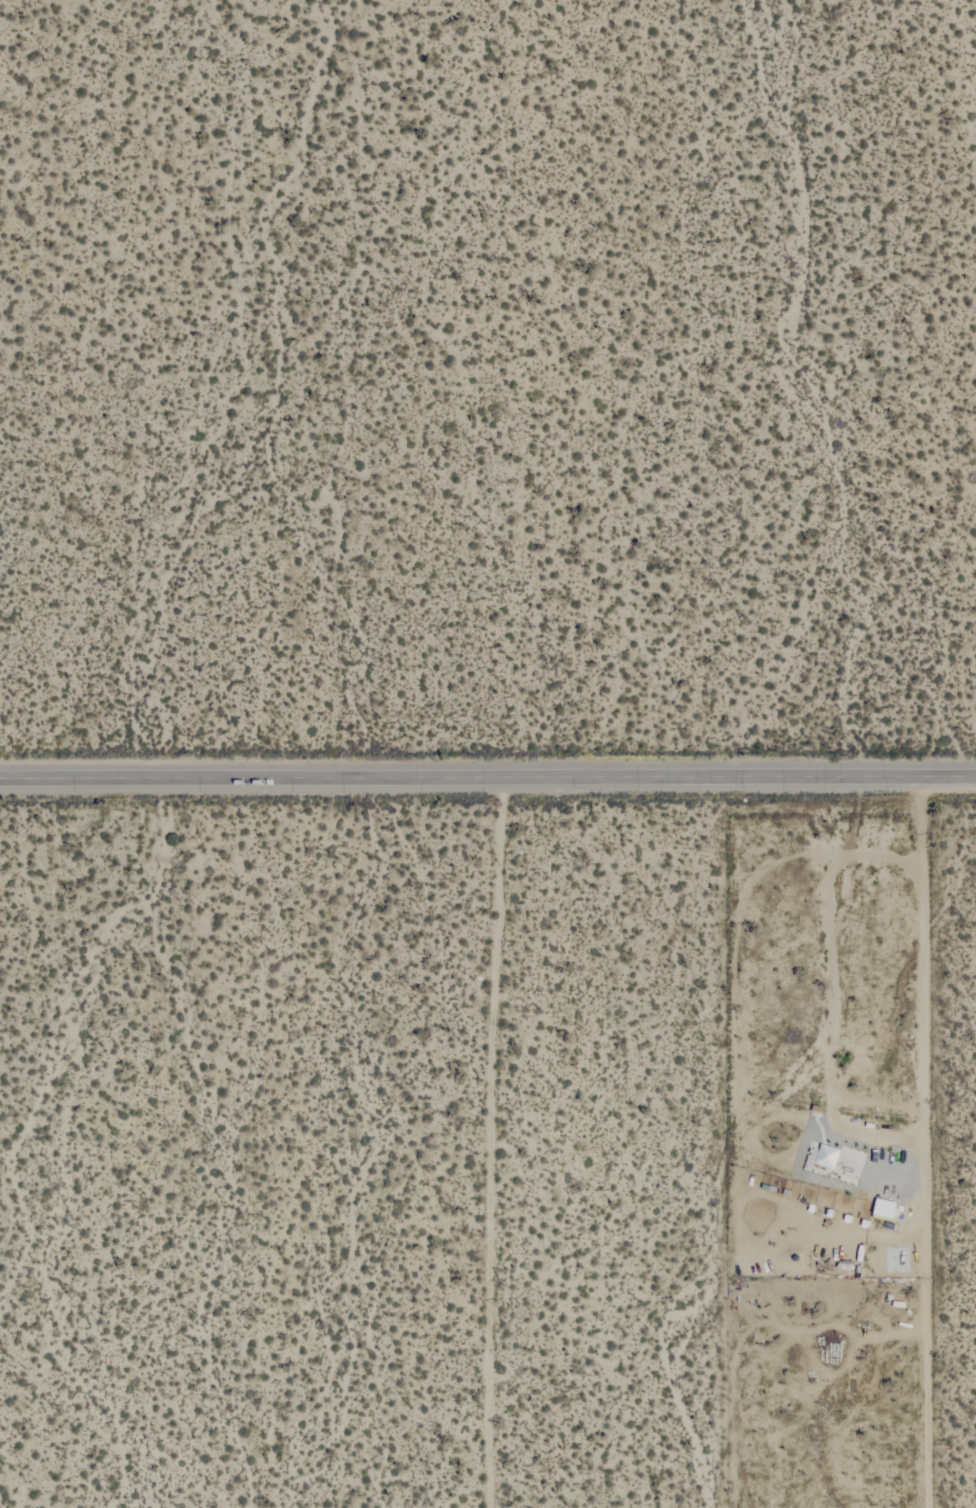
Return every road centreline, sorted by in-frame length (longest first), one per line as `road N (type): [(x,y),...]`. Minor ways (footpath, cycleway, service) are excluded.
road 1 (trunk): [(0,776),(975,774)]

